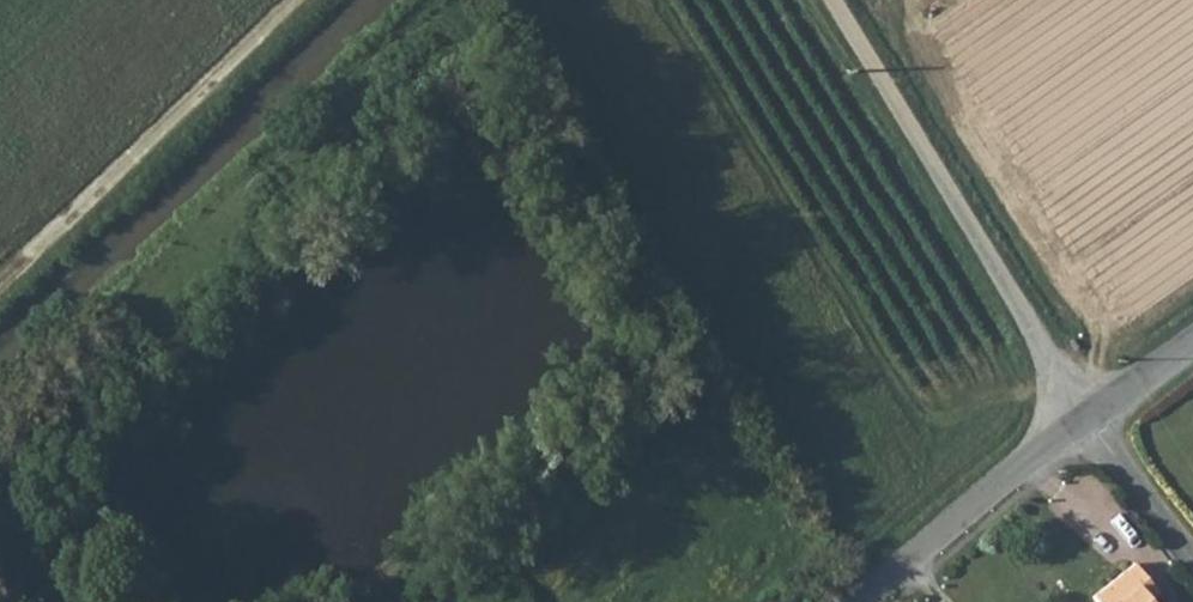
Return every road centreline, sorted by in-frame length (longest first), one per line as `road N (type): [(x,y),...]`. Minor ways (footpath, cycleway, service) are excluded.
road 1 (unclassified): [(828,0),(1083,426)]
road 2 (track): [(0,280),(293,0)]
road 3 (residential): [(876,601),(1083,426)]
road 4 (residential): [(1083,426),(1192,560)]
road 5 (residential): [(1083,426),(1192,342)]

